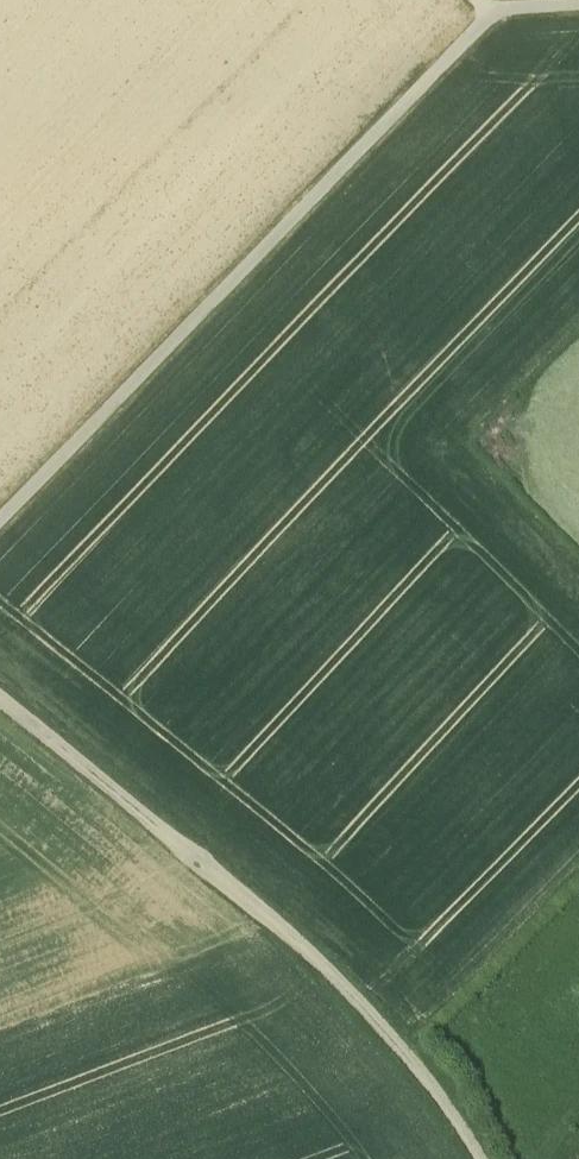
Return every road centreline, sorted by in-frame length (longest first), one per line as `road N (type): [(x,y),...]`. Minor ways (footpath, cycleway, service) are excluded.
road 1 (track): [(578,7),(487,12),(477,35),(0,522)]
road 2 (track): [(480,1158),(417,1070),(315,957),(0,700)]

